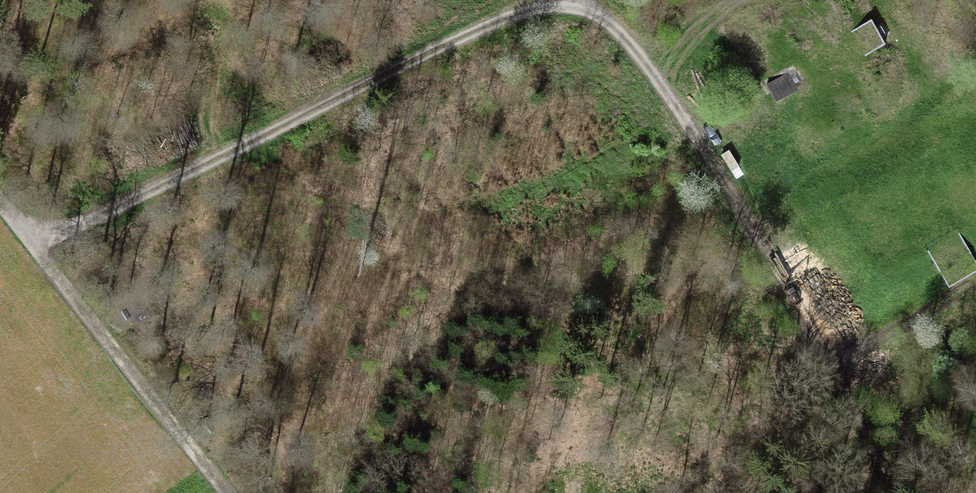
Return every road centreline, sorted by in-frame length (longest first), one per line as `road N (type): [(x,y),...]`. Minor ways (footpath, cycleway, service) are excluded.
road 1 (track): [(26,243),(503,20),(557,6),(597,14)]
road 2 (track): [(597,14),(636,49),(733,195),(904,492)]
road 3 (track): [(0,209),(218,492)]

